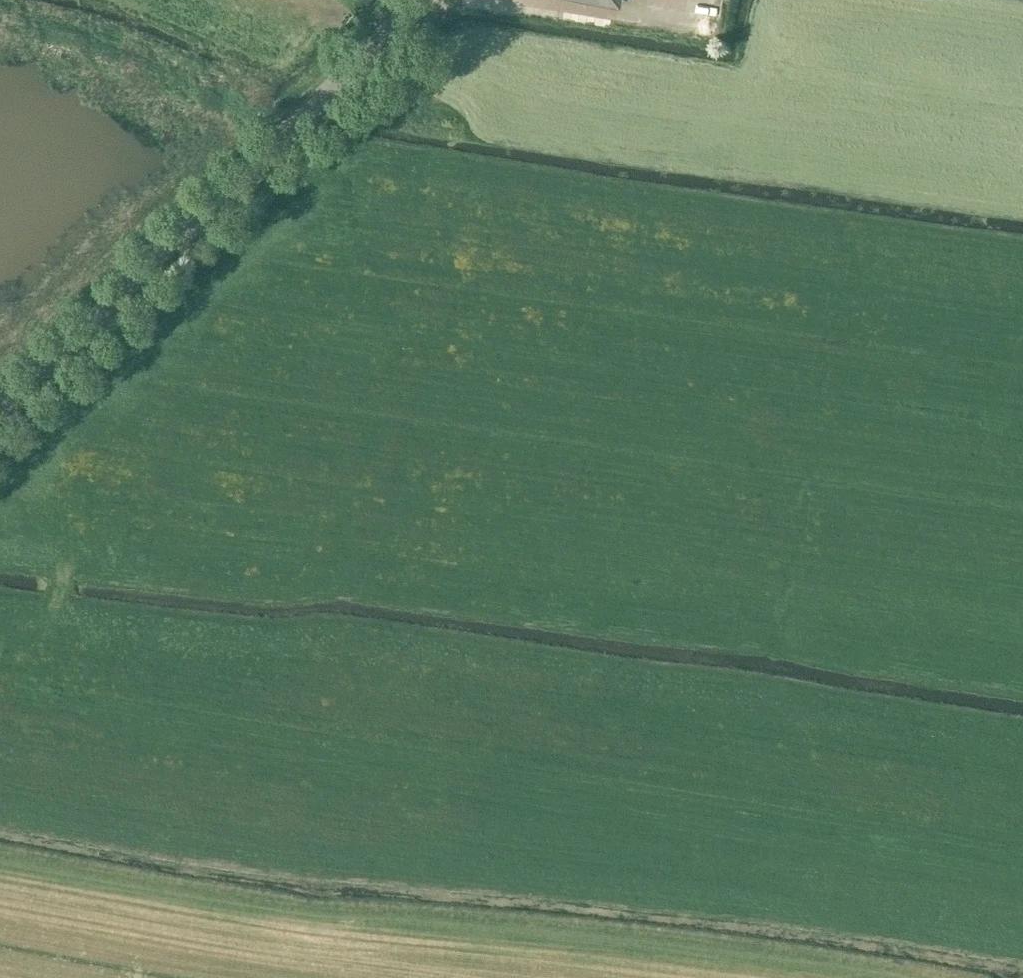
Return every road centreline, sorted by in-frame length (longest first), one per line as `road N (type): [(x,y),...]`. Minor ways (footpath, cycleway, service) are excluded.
road 1 (tertiary): [(0,405),(418,0)]

